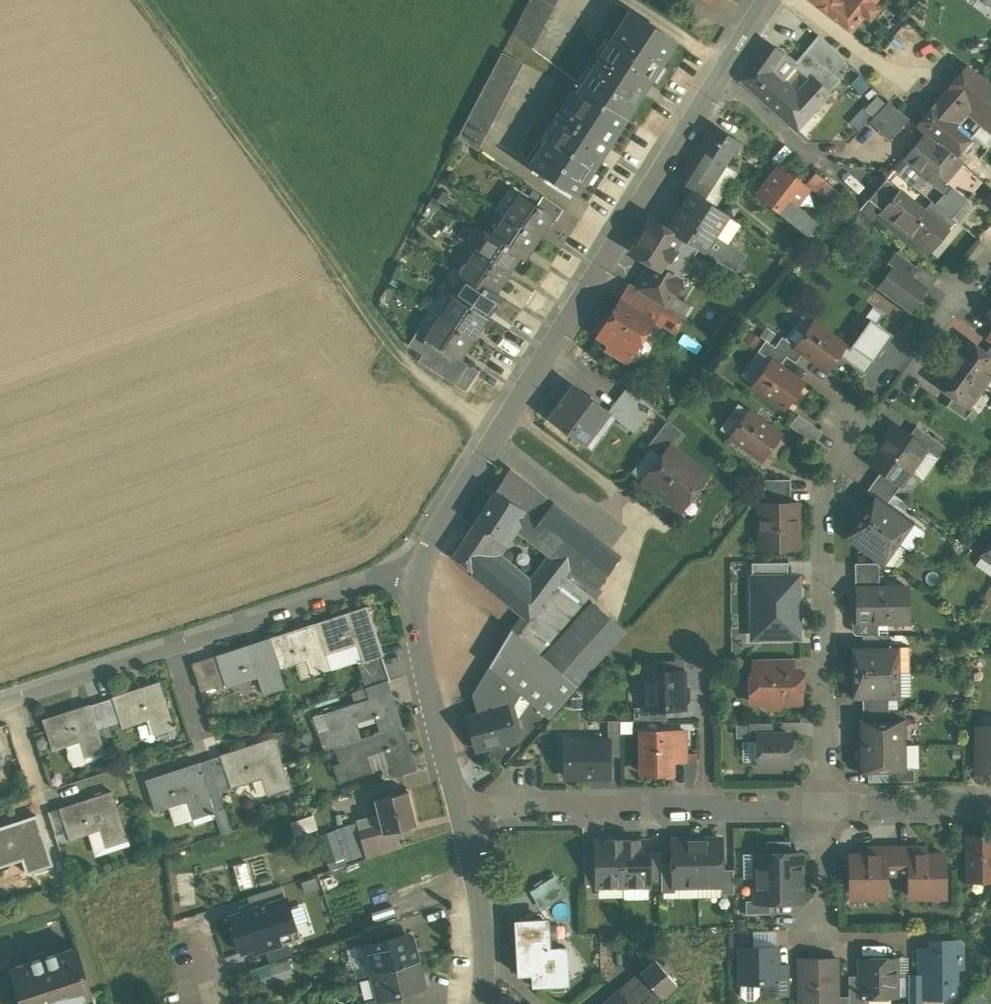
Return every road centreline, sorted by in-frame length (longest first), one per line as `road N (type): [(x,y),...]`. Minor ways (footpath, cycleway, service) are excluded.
road 1 (residential): [(763,0),(415,573)]
road 2 (track): [(502,429),(404,359),(141,0)]
road 3 (residential): [(0,700),(395,573),(415,573)]
road 4 (residential): [(825,808),(823,479),(856,418)]
road 5 (residential): [(825,808),(457,811)]
road 6 (residential): [(415,573),(412,617),(457,811)]
road 7 (residential): [(457,811),(483,936),(481,1003)]
road 8 (residential): [(990,807),(825,808)]
road 9 (residential): [(828,939),(825,808)]
road 10 (residential): [(990,247),(919,348)]

